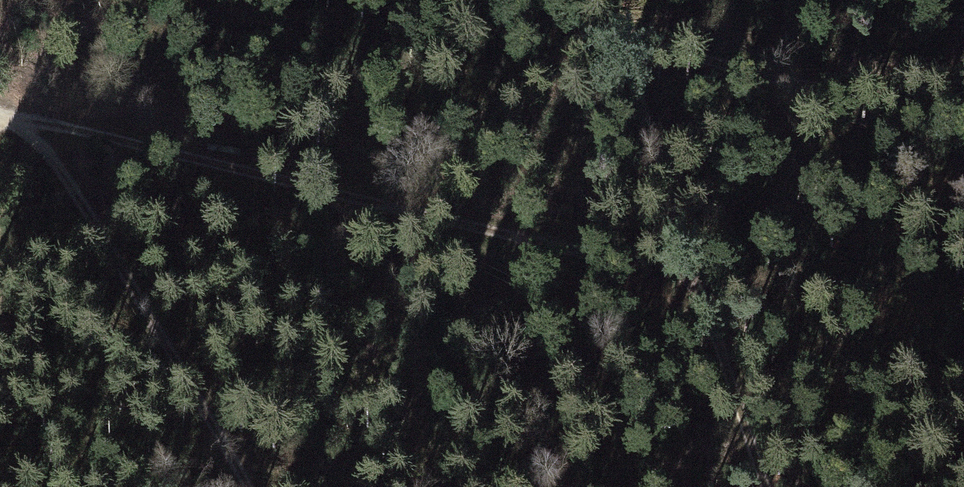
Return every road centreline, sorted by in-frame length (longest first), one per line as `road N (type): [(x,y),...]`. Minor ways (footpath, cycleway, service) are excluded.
road 1 (track): [(0,112),(692,284)]
road 2 (track): [(774,486),(692,284),(622,59)]
road 3 (track): [(963,90),(799,88),(674,51),(622,59),(574,0)]
road 4 (track): [(232,486),(36,122)]

